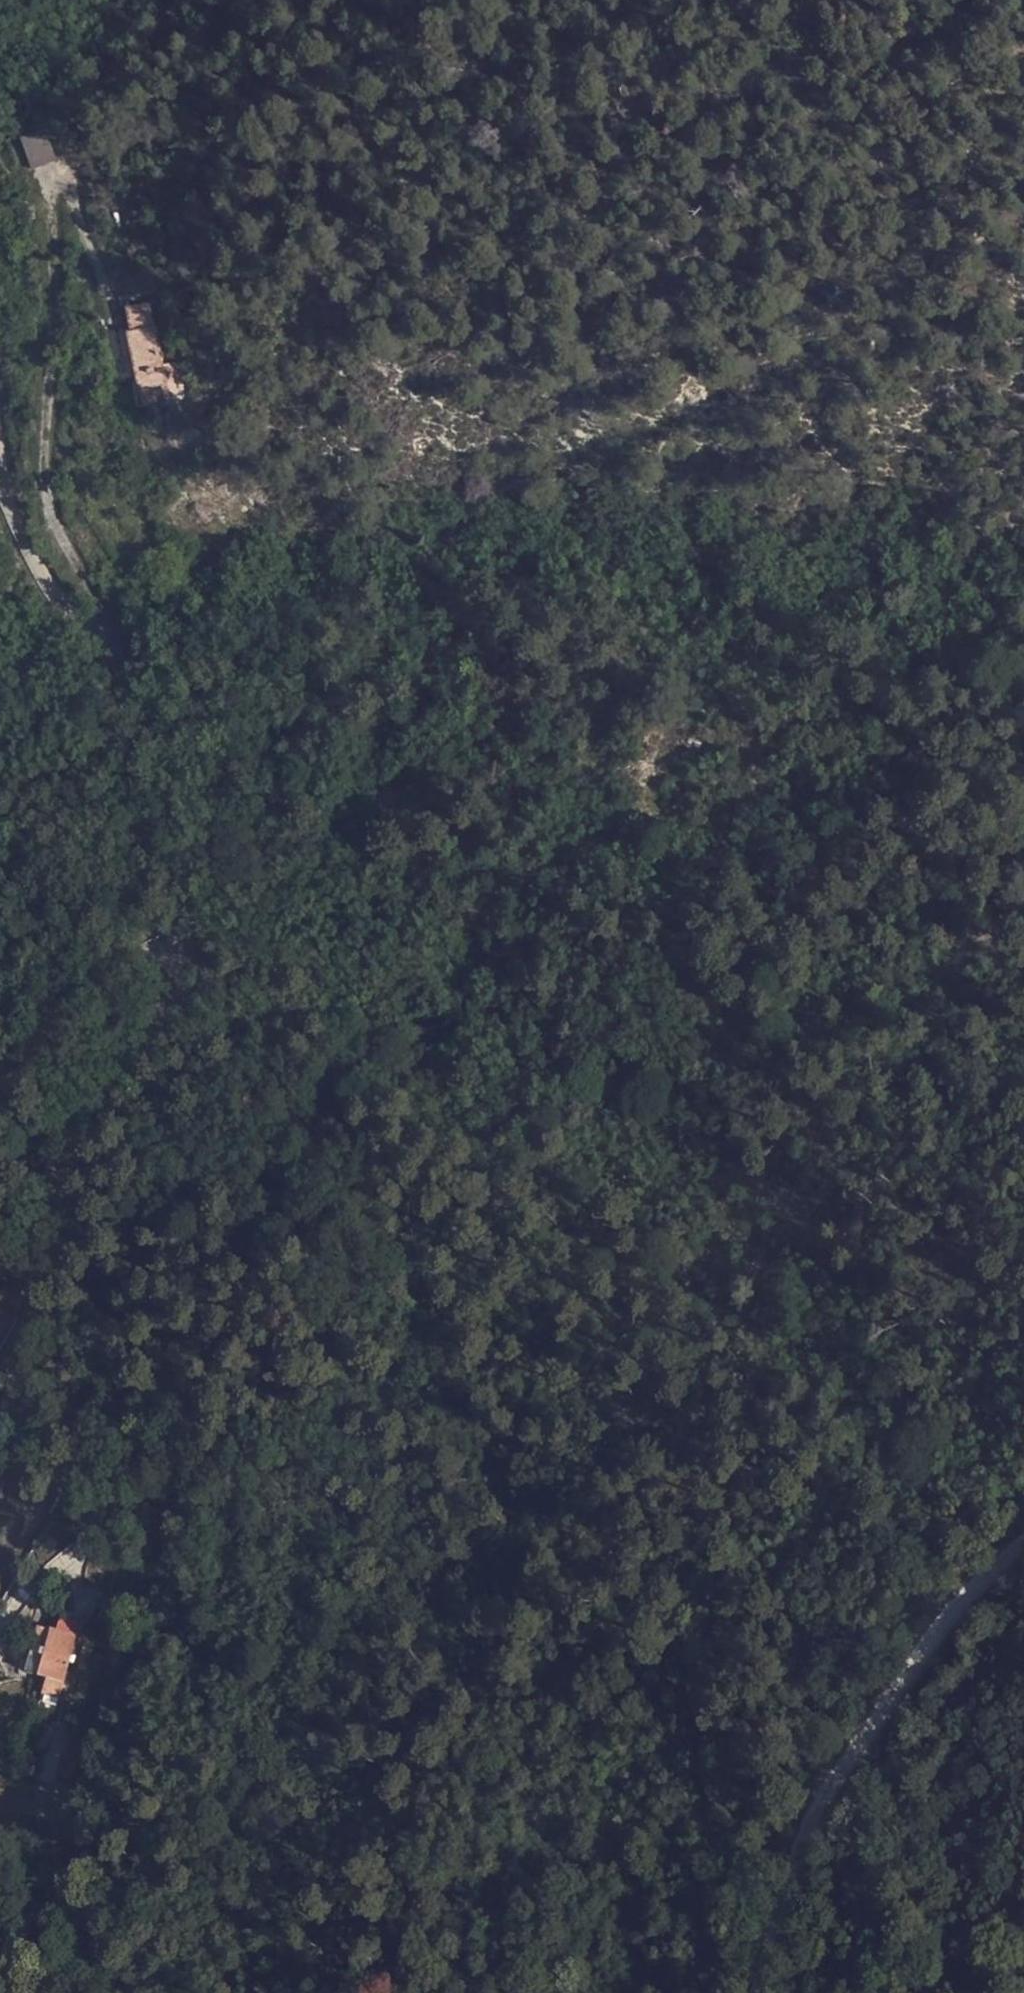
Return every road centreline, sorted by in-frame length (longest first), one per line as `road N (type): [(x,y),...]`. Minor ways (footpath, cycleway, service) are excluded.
road 1 (unclassified): [(0,1439),(45,1303),(165,1027),(178,975),(161,951),(126,949),(79,971),(0,1092)]
road 2 (track): [(1023,1540),(882,1691),(799,1864),(756,1992)]
road 3 (unclassified): [(0,747),(85,682),(89,661),(88,640),(47,580),(0,463)]

